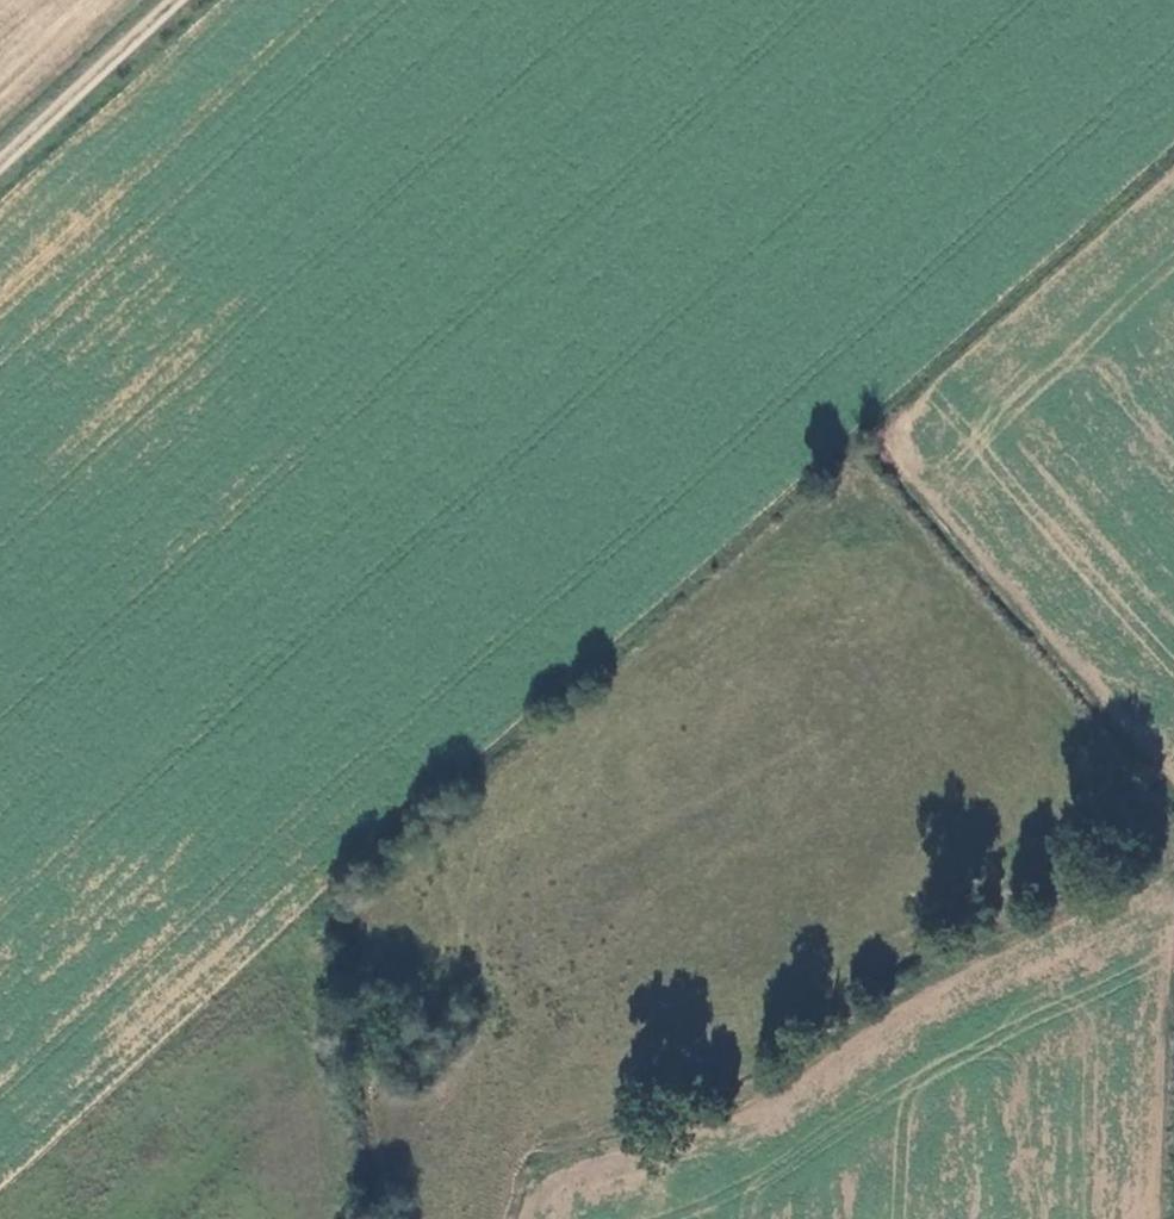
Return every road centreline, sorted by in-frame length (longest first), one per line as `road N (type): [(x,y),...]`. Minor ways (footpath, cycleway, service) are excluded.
road 1 (track): [(172,0),(0,159)]

